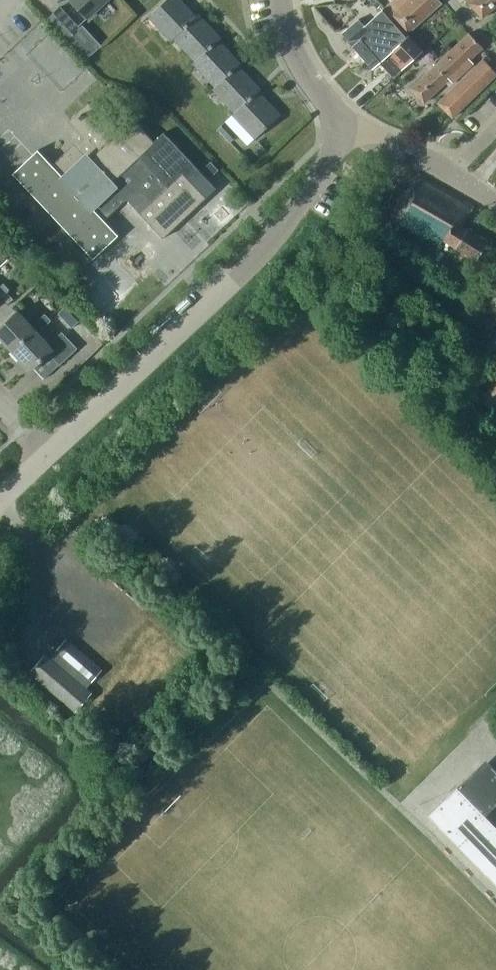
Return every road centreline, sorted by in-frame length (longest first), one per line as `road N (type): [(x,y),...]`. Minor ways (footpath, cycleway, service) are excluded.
road 1 (unclassified): [(51,452),(255,256),(301,201),(338,123)]
road 2 (unclassified): [(338,123),(288,40),(285,0)]
road 3 (residential): [(338,123),(452,170)]

